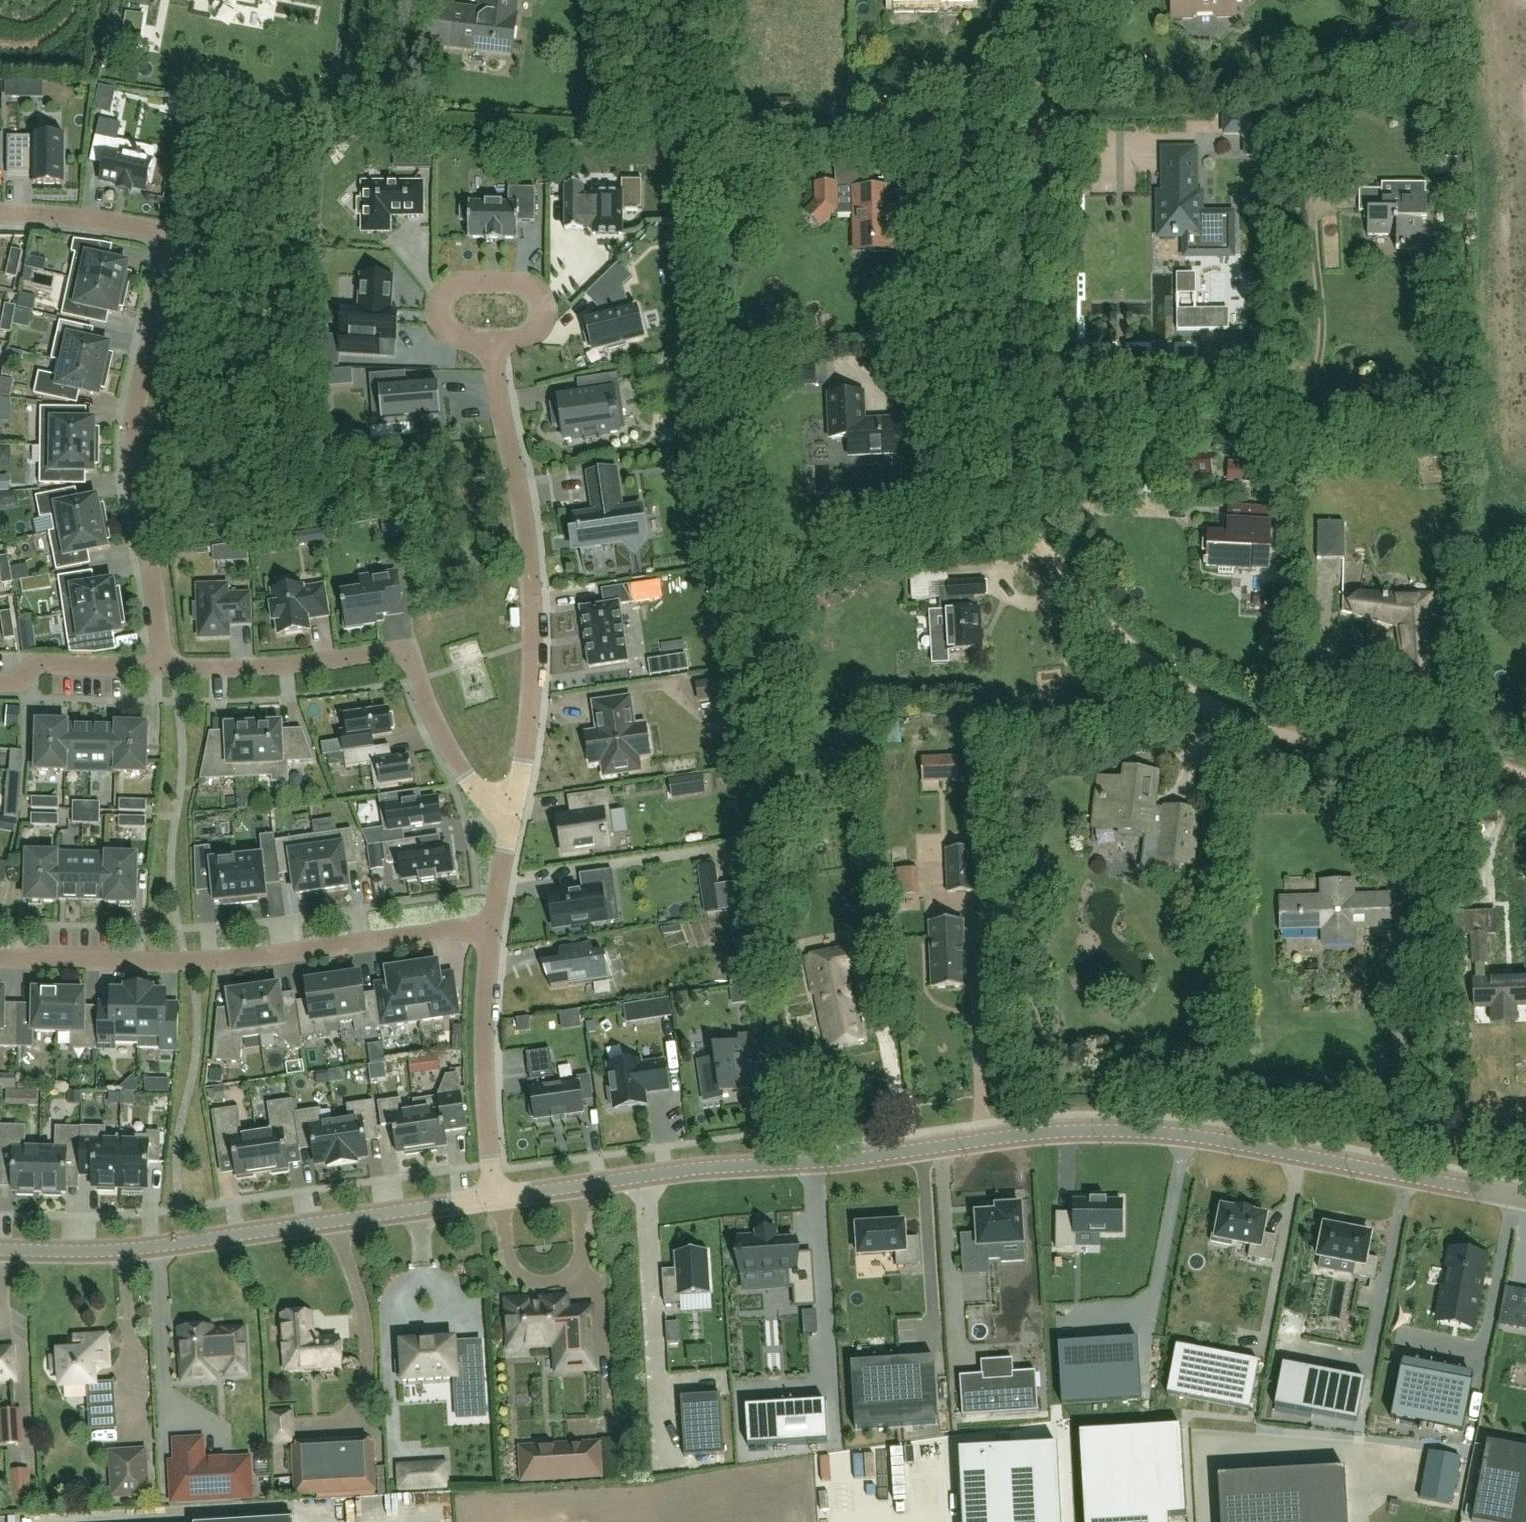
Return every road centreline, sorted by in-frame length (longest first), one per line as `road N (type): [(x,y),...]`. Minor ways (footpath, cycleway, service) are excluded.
road 1 (track): [(1525,781),(1440,754),(1290,738),(1208,707),(1110,637),(1051,561),(1020,488),(1010,380),(1045,89),(1048,0)]
road 2 (tertiary): [(496,1199),(698,1169),(1127,1131),(1525,1196)]
road 3 (residential): [(0,215),(159,227),(171,235),(136,408),(139,495),(164,665)]
road 4 (tertiary): [(0,1247),(108,1249),(496,1199)]
road 5 (residential): [(0,957),(275,955),(491,924)]
road 6 (residential): [(510,828),(529,736),(527,591),(490,342)]
road 7 (residential): [(164,665),(407,656),(474,787),(510,828)]
road 8 (residential): [(496,1199),(485,1037),(491,924)]
road 9 (residential): [(490,342),(462,337),(440,322),(441,294),(458,282),(526,284),(541,295),(542,315),(527,336)]
road 10 (track): [(849,133),(1040,126)]
road 11 (residential): [(0,684),(20,684),(38,665),(164,665)]

